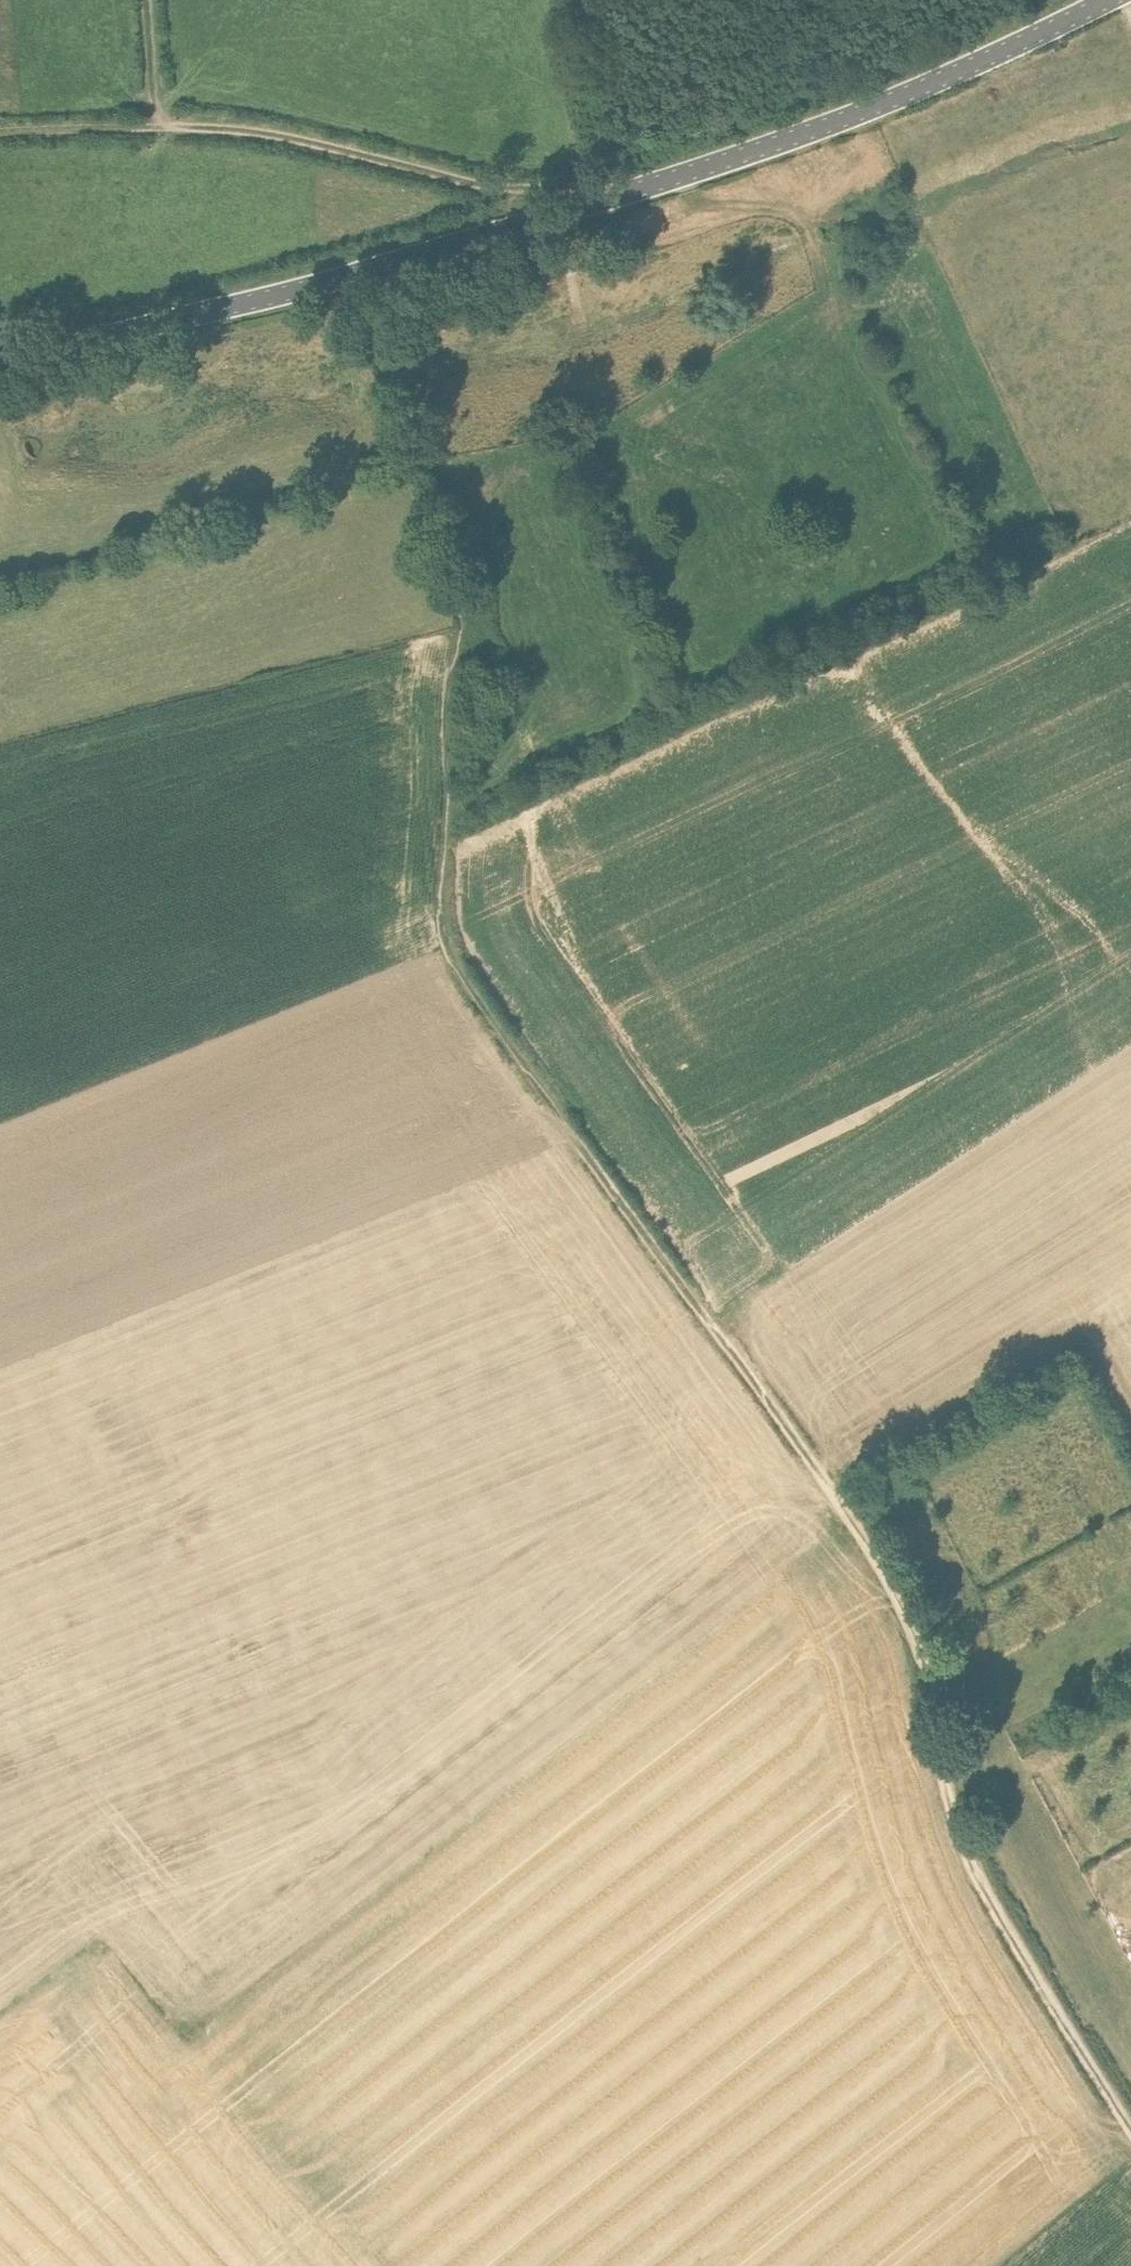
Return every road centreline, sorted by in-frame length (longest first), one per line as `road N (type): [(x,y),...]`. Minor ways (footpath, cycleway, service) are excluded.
road 1 (track): [(1130,2130),(995,1907),(947,1780),(924,1663),(891,1579),(453,960),(440,906),(456,659)]
road 2 (unclassified): [(0,364),(321,284),(731,159),(921,89),(1110,0)]
road 3 (track): [(0,132),(220,128),(490,185),(636,190)]
road 4 (track): [(167,125),(151,83),(144,0)]

